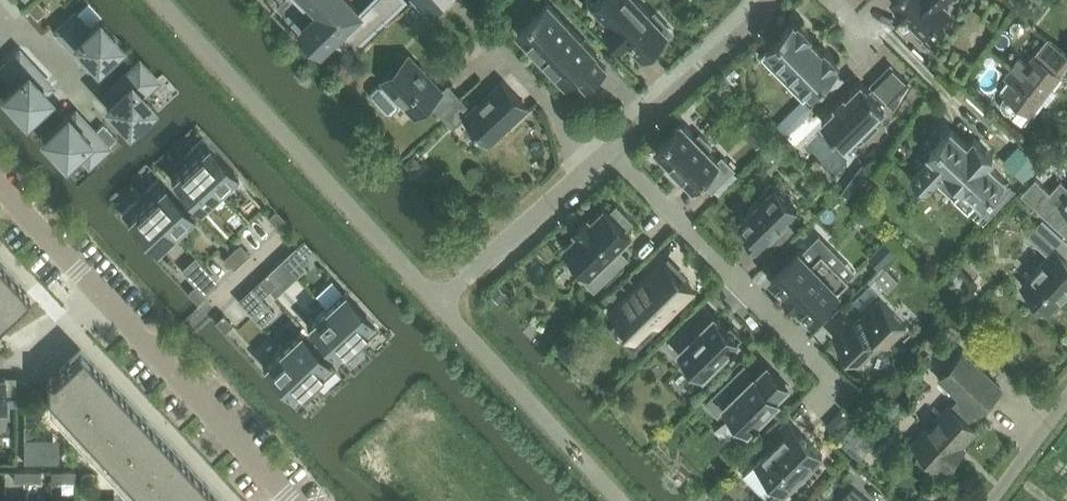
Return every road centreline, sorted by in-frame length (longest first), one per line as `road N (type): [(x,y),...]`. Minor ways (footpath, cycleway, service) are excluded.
road 1 (residential): [(610,149),(842,391)]
road 2 (residential): [(0,191),(157,357)]
road 3 (residential): [(610,149),(759,20),(769,0)]
road 4 (residential): [(462,278),(610,149)]
road 5 (residential): [(157,357),(288,500)]
road 6 (residential): [(288,232),(157,357)]

